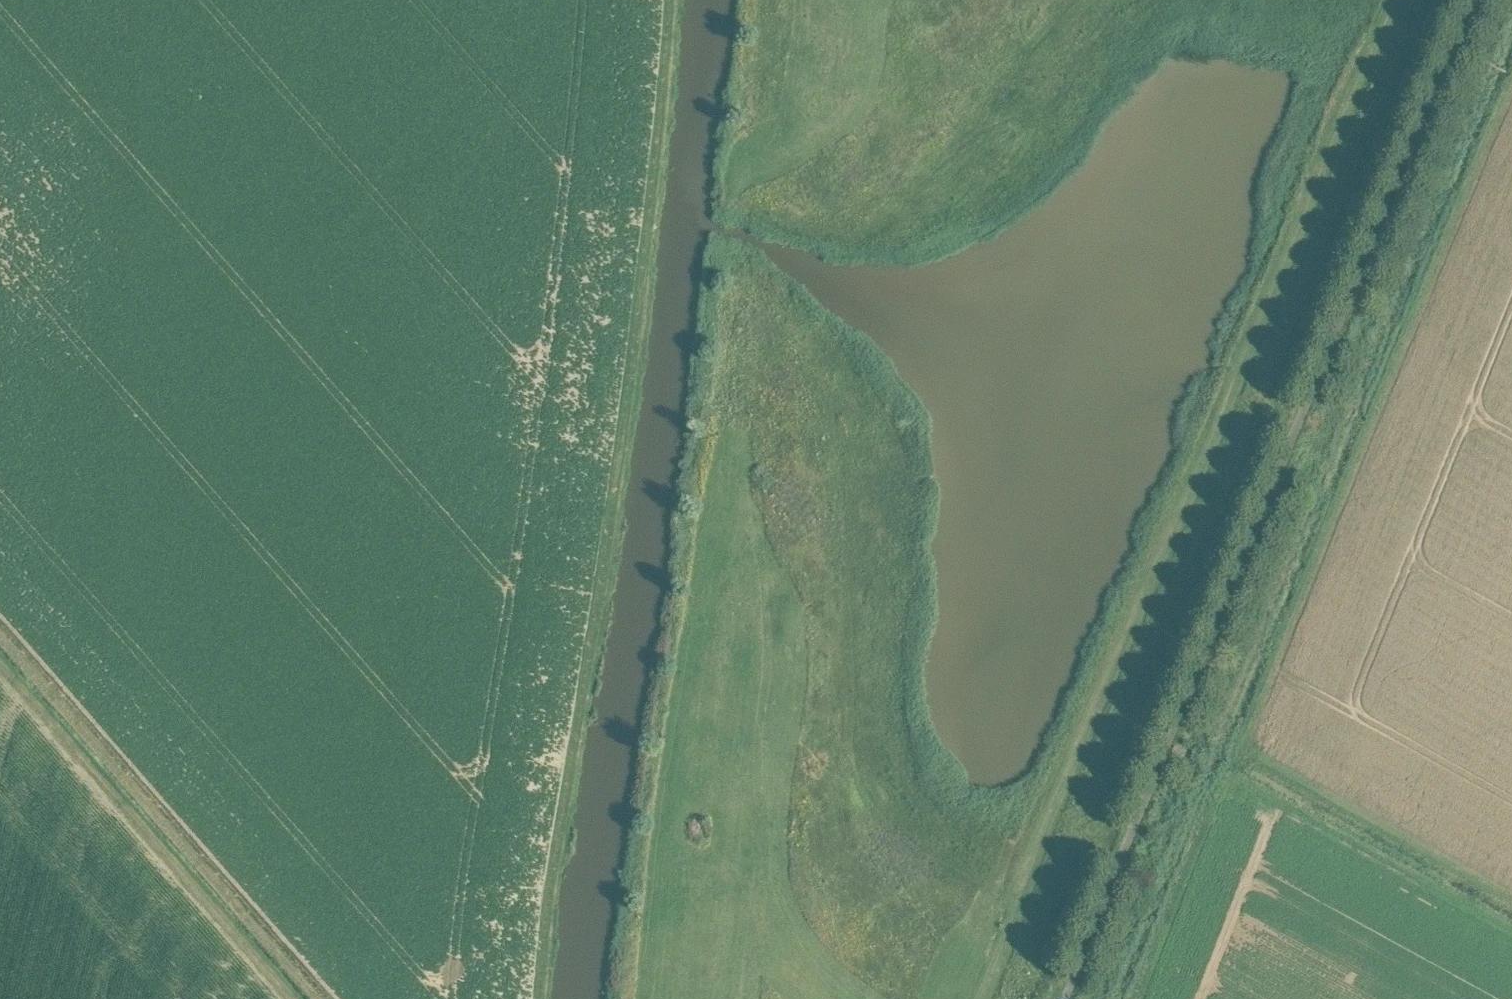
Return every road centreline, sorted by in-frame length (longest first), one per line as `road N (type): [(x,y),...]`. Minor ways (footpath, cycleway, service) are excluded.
road 1 (unclassified): [(1072,998),(1480,0)]

